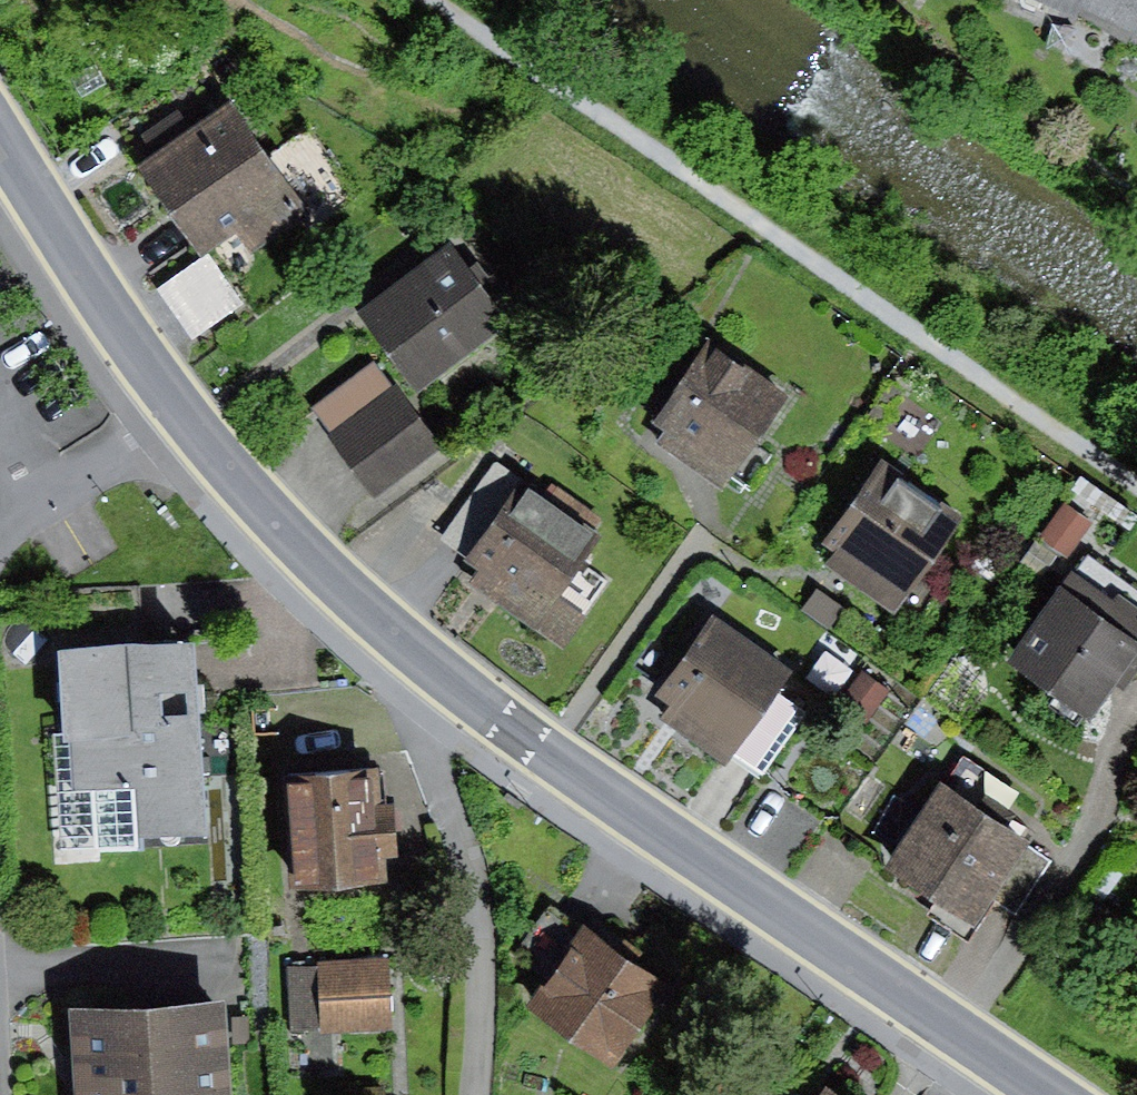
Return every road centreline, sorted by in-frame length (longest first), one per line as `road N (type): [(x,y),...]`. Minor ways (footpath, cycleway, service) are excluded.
road 1 (residential): [(444,685),(666,851),(1037,1094)]
road 2 (residential): [(444,685),(434,737),(480,845),(487,987),(474,1094)]
road 3 (residential): [(182,415),(297,549),(444,685)]
road 4 (residential): [(0,146),(182,415)]
road 5 (residential): [(182,415),(0,533)]

